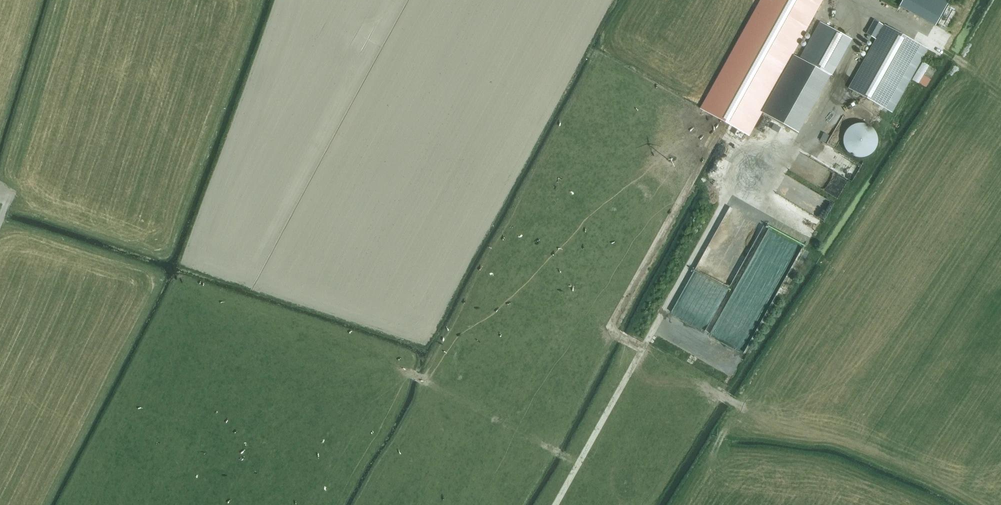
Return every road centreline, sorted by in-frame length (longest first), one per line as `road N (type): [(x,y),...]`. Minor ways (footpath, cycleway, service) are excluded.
road 1 (track): [(555,504),(746,161),(794,153),(874,9)]

